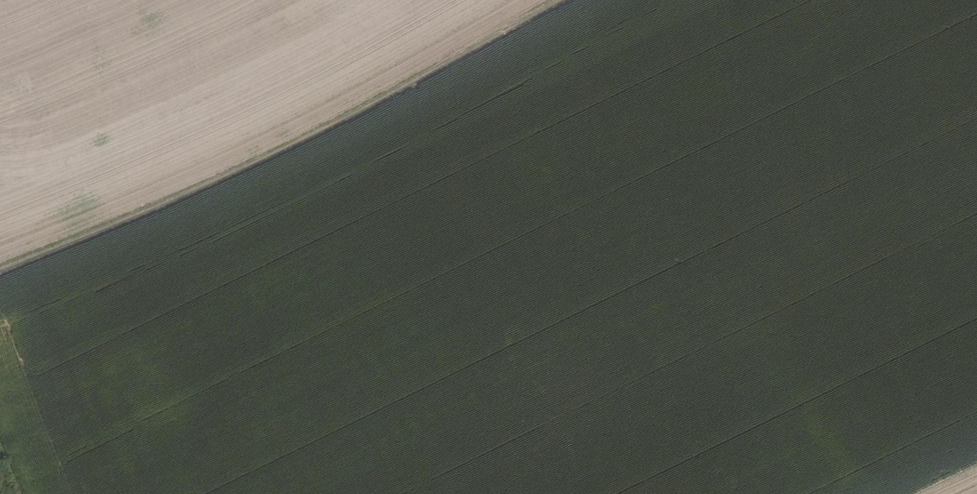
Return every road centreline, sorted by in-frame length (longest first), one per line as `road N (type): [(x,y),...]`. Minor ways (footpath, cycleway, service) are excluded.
road 1 (track): [(0,283),(296,155),(580,0)]

